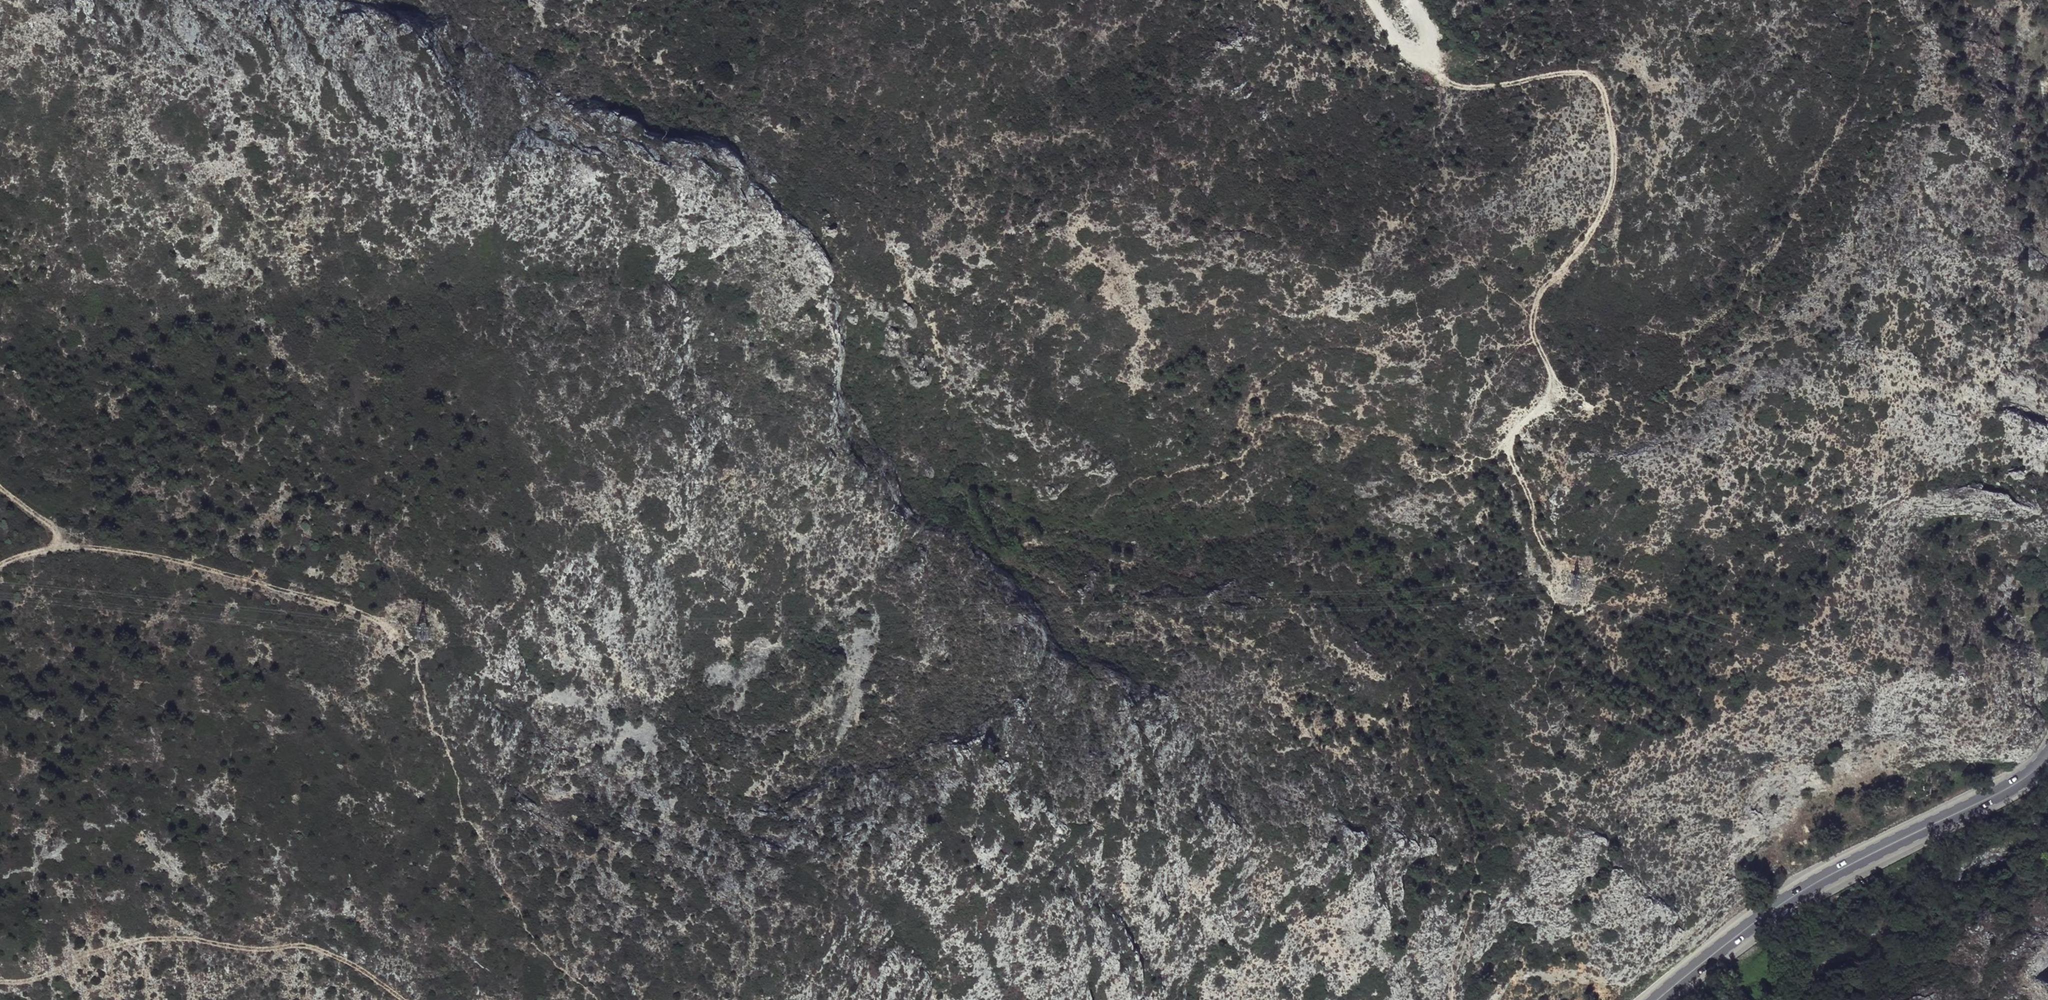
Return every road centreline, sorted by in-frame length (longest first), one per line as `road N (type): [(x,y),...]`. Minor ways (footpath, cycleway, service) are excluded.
road 1 (primary): [(2047,757),(2007,792),(1762,915),(1658,999)]
road 2 (track): [(1414,0),(1437,77),(1370,0)]

